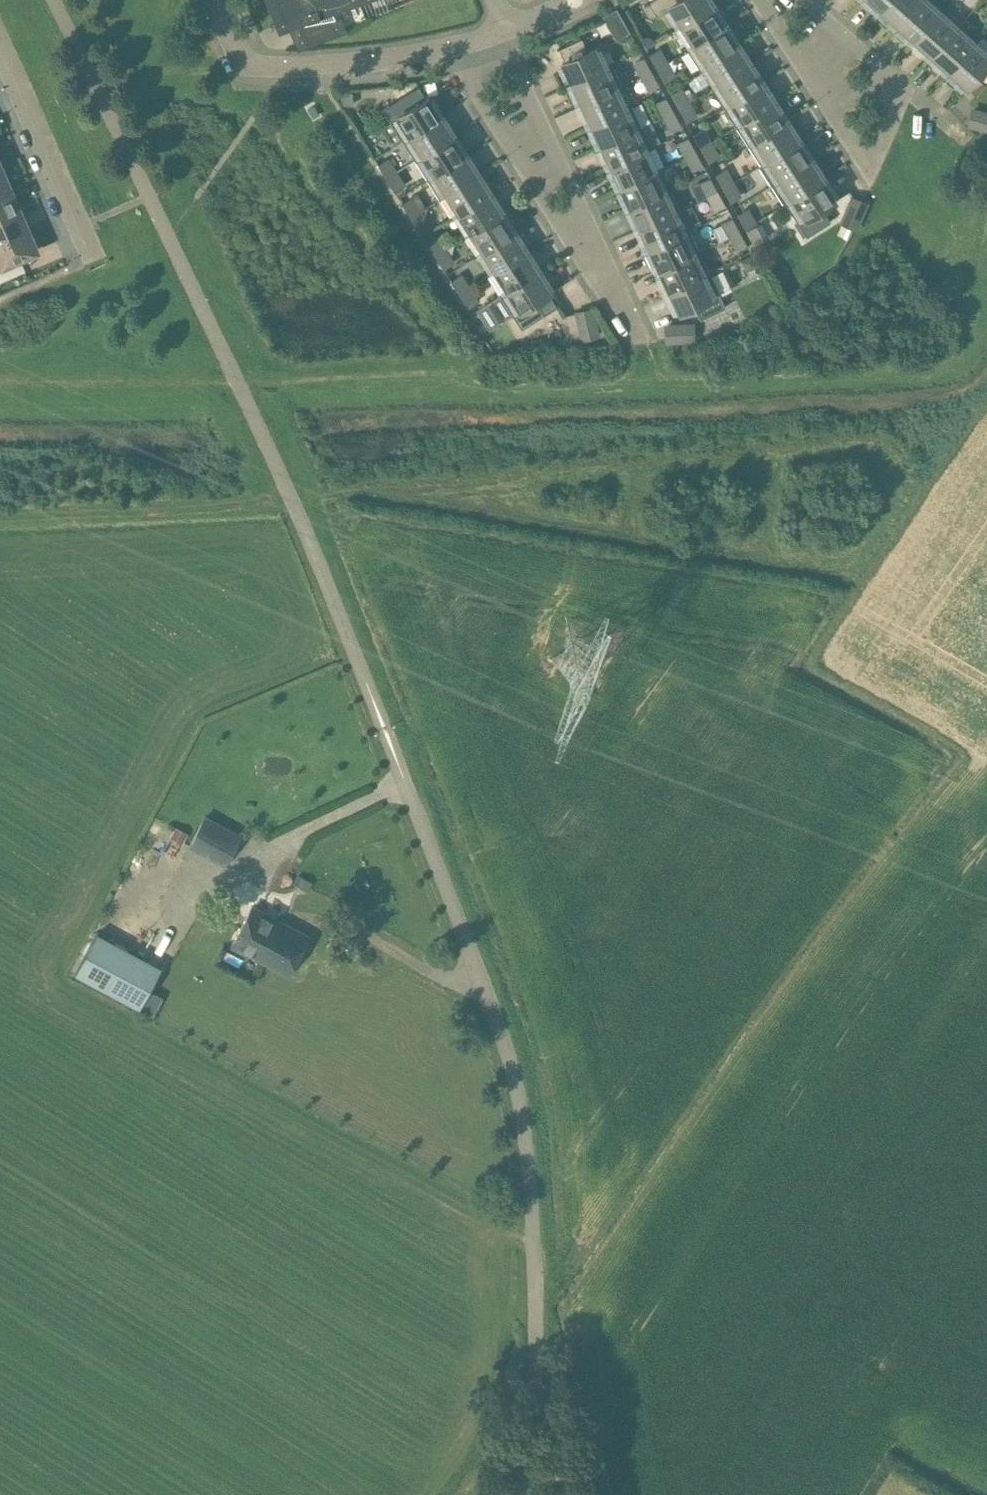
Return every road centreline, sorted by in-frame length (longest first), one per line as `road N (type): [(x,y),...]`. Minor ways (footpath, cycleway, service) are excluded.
road 1 (unclassified): [(384,729),(485,985),(522,1108),(534,1343),(528,1413),(503,1487)]
road 2 (residential): [(451,48),(625,320),(508,31)]
road 3 (residential): [(805,0),(909,93),(869,170)]
road 4 (residential): [(244,64),(290,69),(451,48)]
road 5 (residential): [(89,248),(0,60)]
road 6 (residential): [(869,170),(762,0)]

